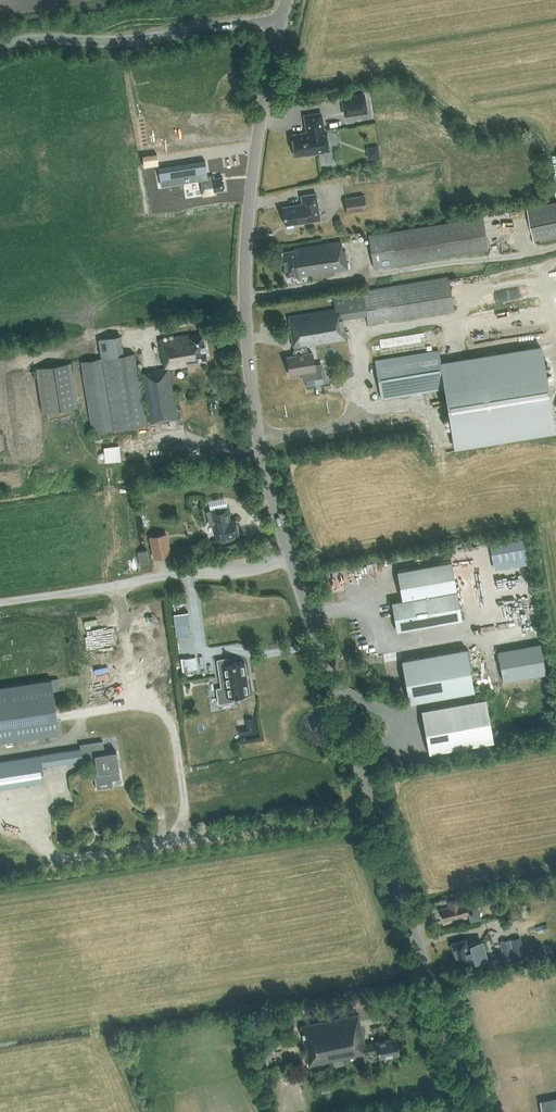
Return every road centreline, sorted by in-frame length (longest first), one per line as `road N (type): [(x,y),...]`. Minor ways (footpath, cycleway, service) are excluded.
road 1 (tertiary): [(469,1111),(369,823),(279,531),(250,409),(244,330),(254,185),(280,18)]
road 2 (tertiary): [(0,42),(142,39),(280,18)]

